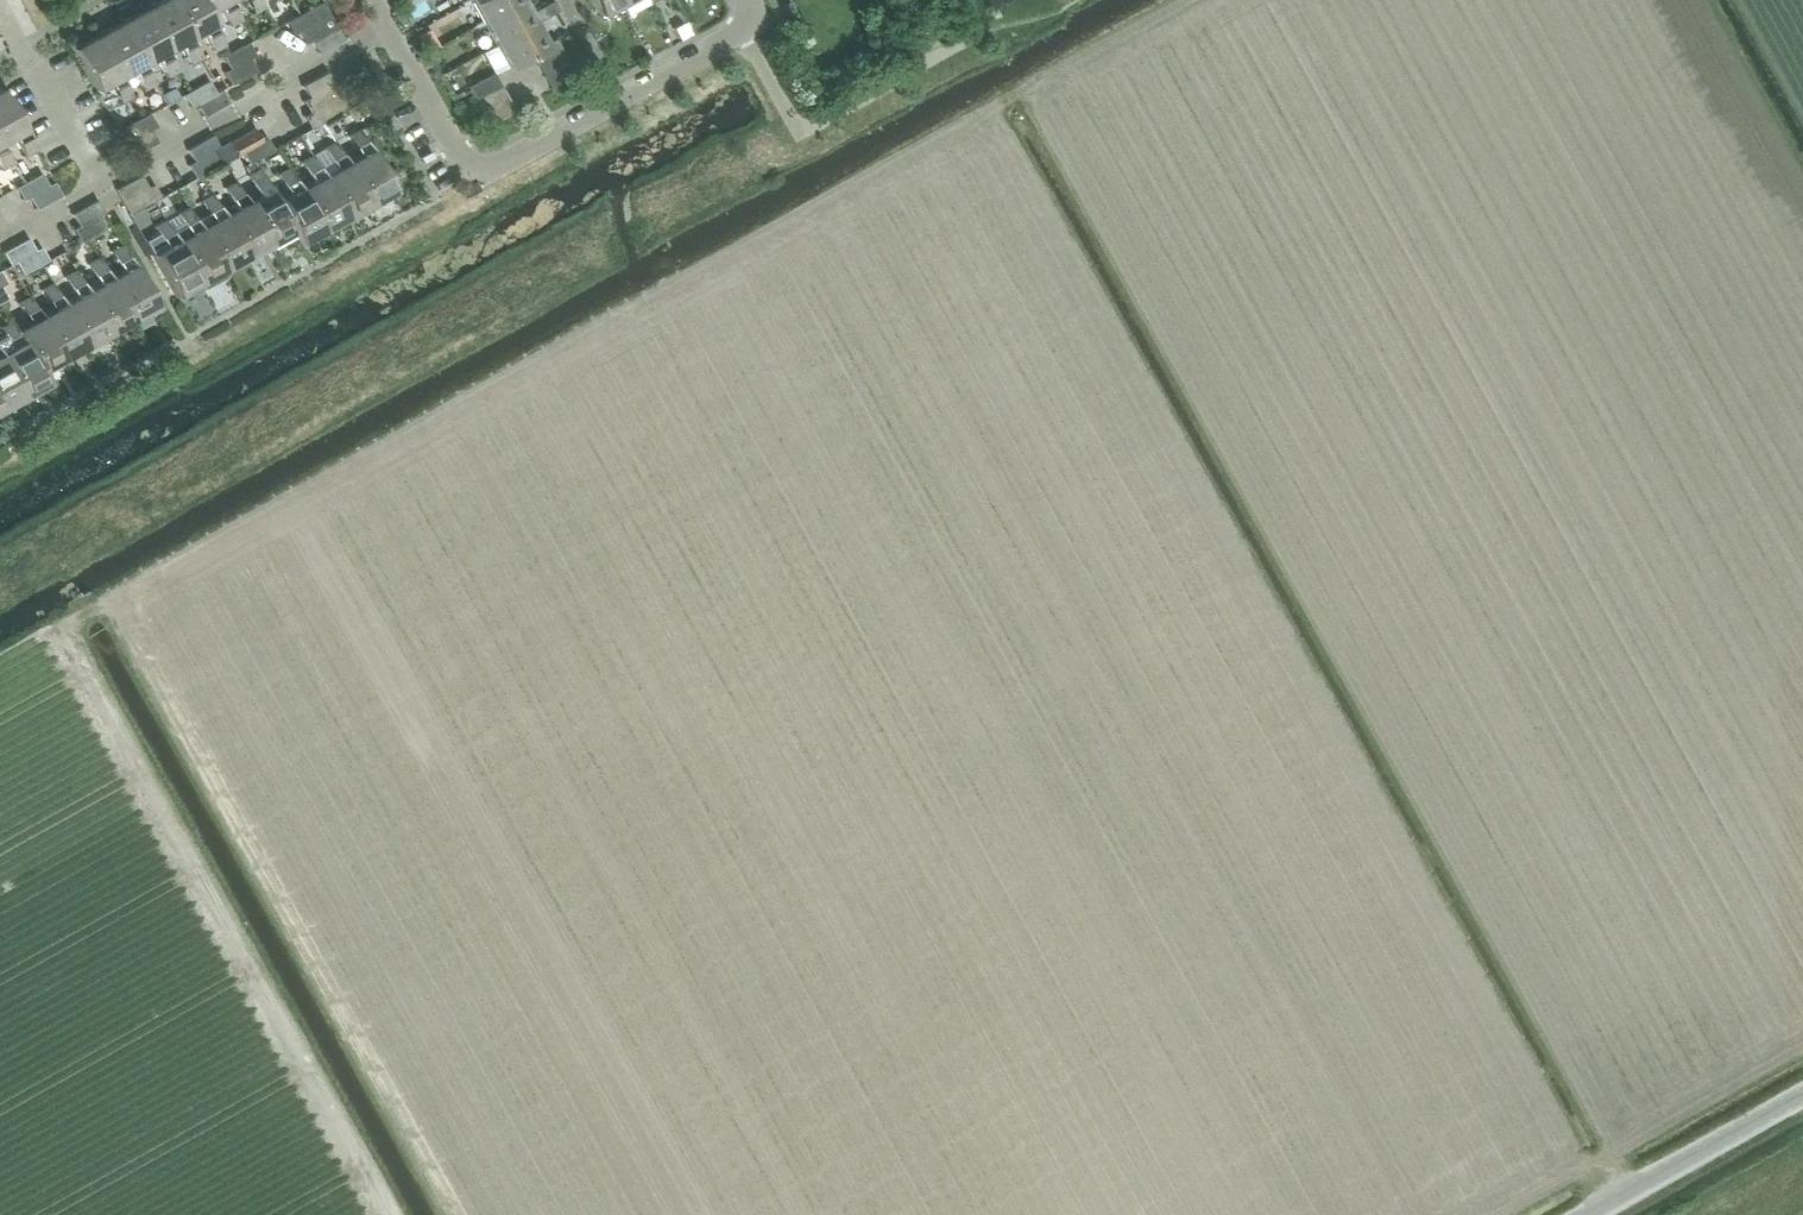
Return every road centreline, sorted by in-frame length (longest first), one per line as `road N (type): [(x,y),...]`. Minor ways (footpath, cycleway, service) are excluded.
road 1 (residential): [(379,20),(471,178),(760,22),(747,0)]
road 2 (residential): [(97,184),(379,20)]
road 3 (unclassified): [(1589,1214),(1802,1096)]
road 4 (residential): [(97,184),(0,18)]

